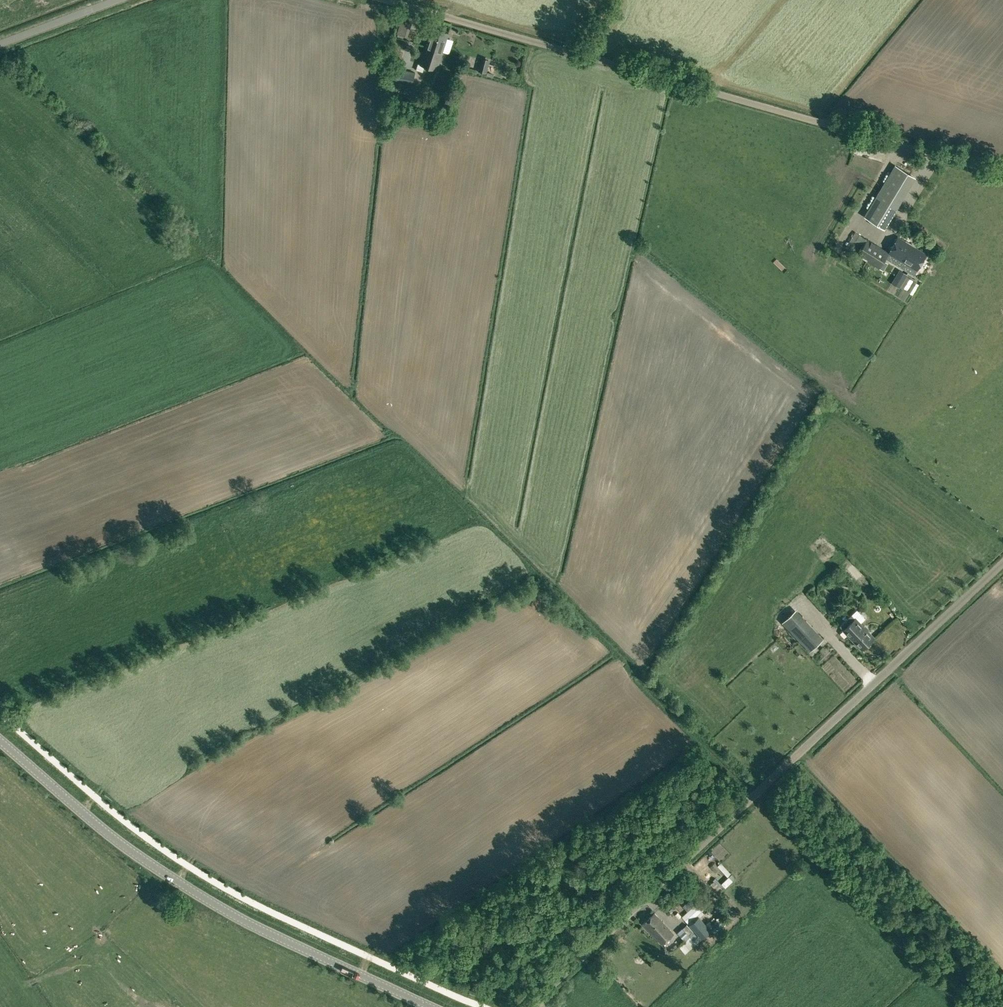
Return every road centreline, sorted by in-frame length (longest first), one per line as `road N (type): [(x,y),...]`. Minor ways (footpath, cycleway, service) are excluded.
road 1 (unclassified): [(531,1006),(1002,564)]
road 2 (unclassified): [(386,0),(1002,174)]
road 3 (tertiary): [(432,1006),(247,922),(155,868),(0,740)]
road 4 (unclassified): [(0,44),(119,0)]

